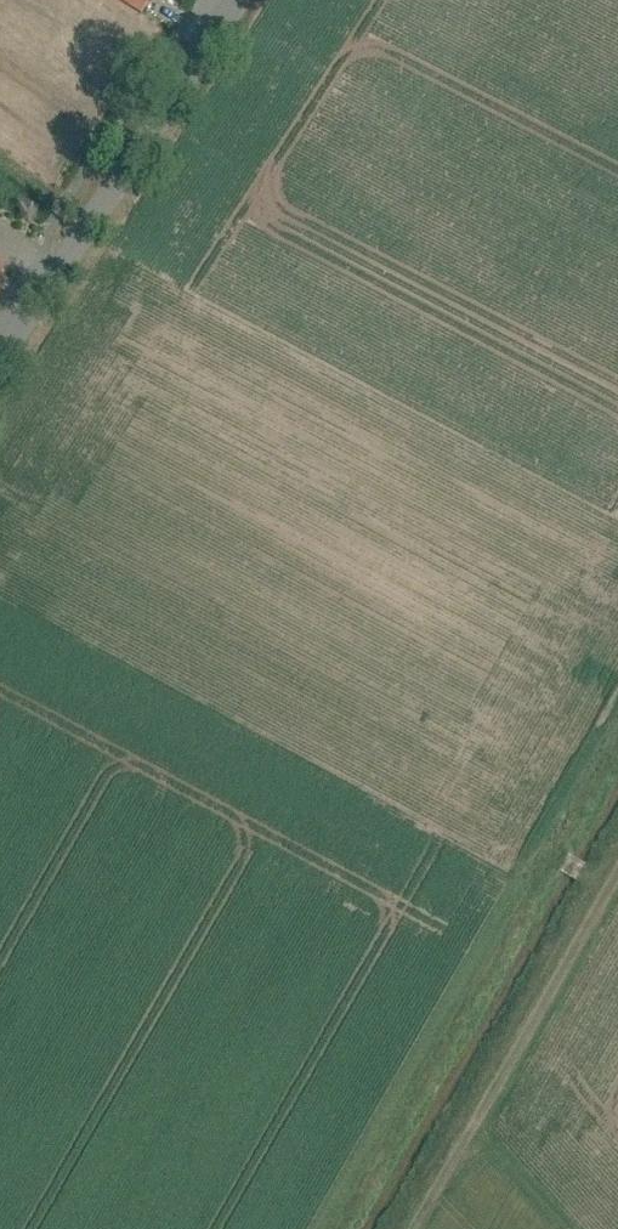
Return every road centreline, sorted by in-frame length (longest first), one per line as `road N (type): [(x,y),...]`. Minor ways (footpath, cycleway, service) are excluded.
road 1 (track): [(378,1228),(617,811)]
road 2 (unclassified): [(237,0),(0,361)]

